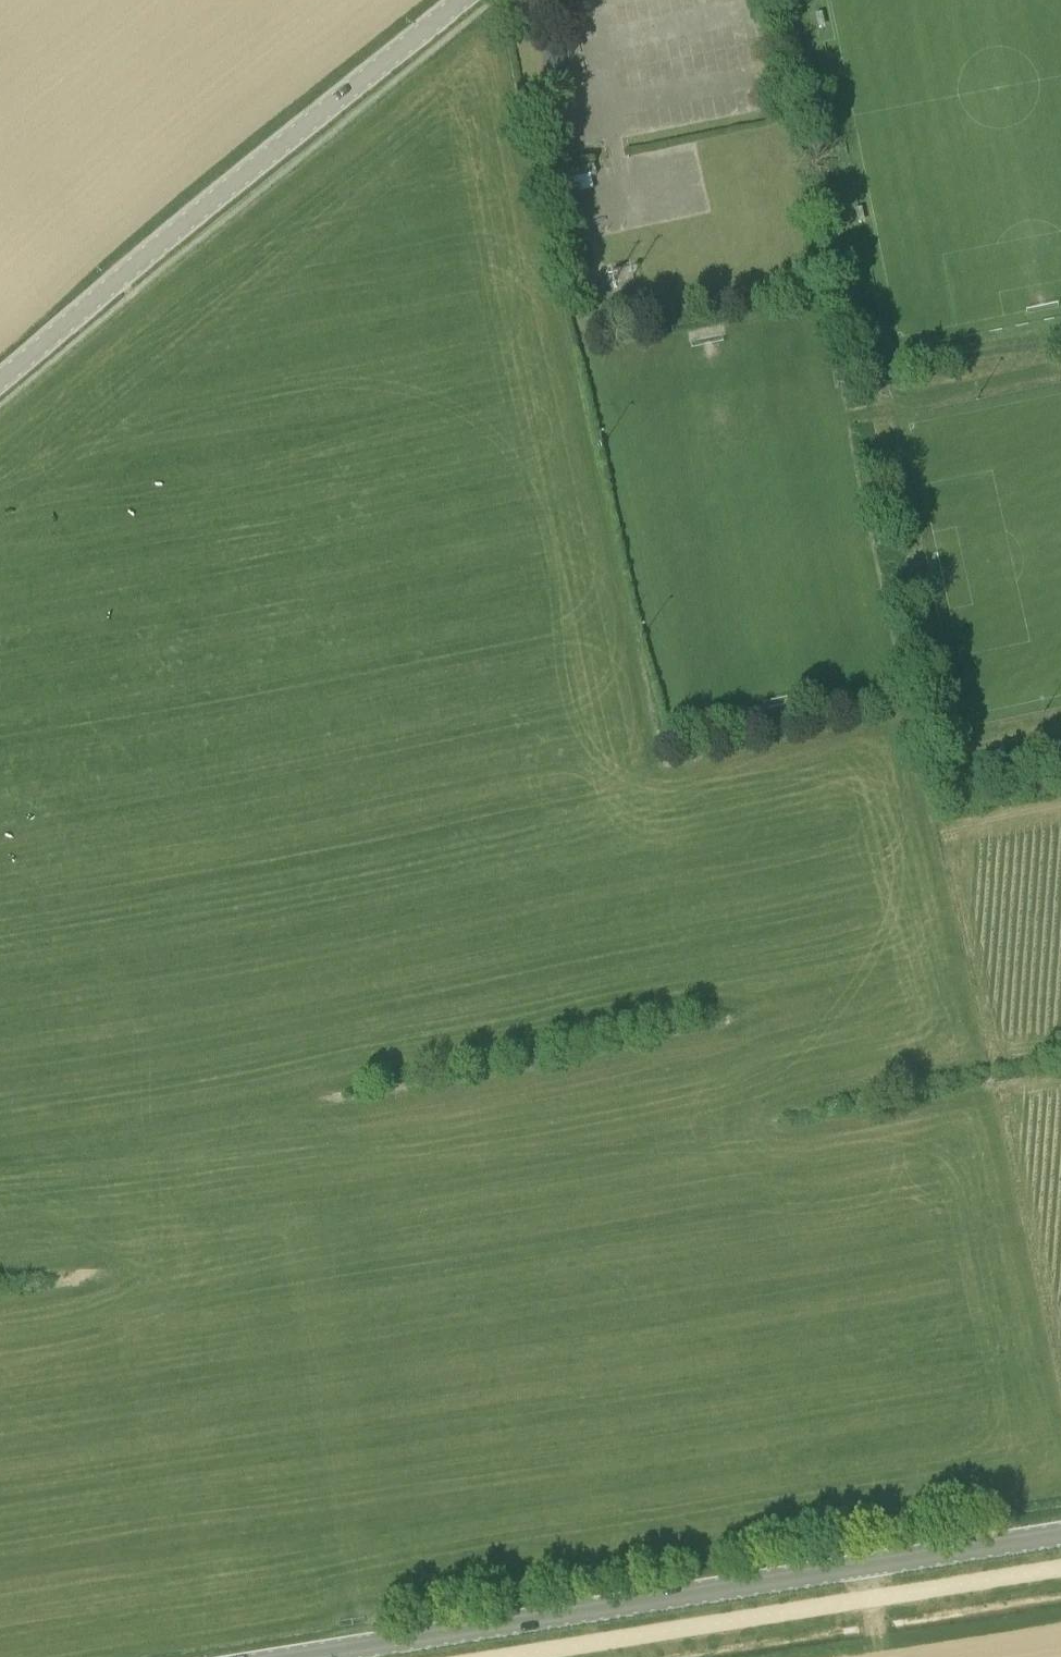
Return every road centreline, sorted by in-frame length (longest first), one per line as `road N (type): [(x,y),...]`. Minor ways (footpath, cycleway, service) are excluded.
road 1 (tertiary): [(1060,1532),(280,1656)]
road 2 (unclassified): [(0,381),(461,0)]

